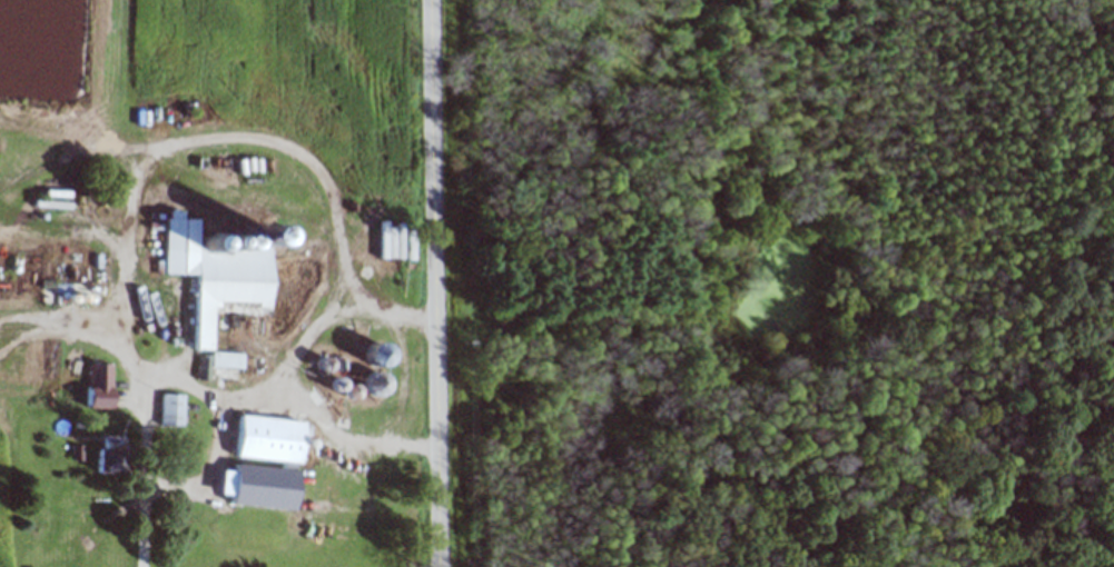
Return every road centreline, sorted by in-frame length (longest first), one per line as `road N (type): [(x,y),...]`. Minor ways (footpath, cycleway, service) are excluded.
road 1 (residential): [(438,0),(443,566)]

